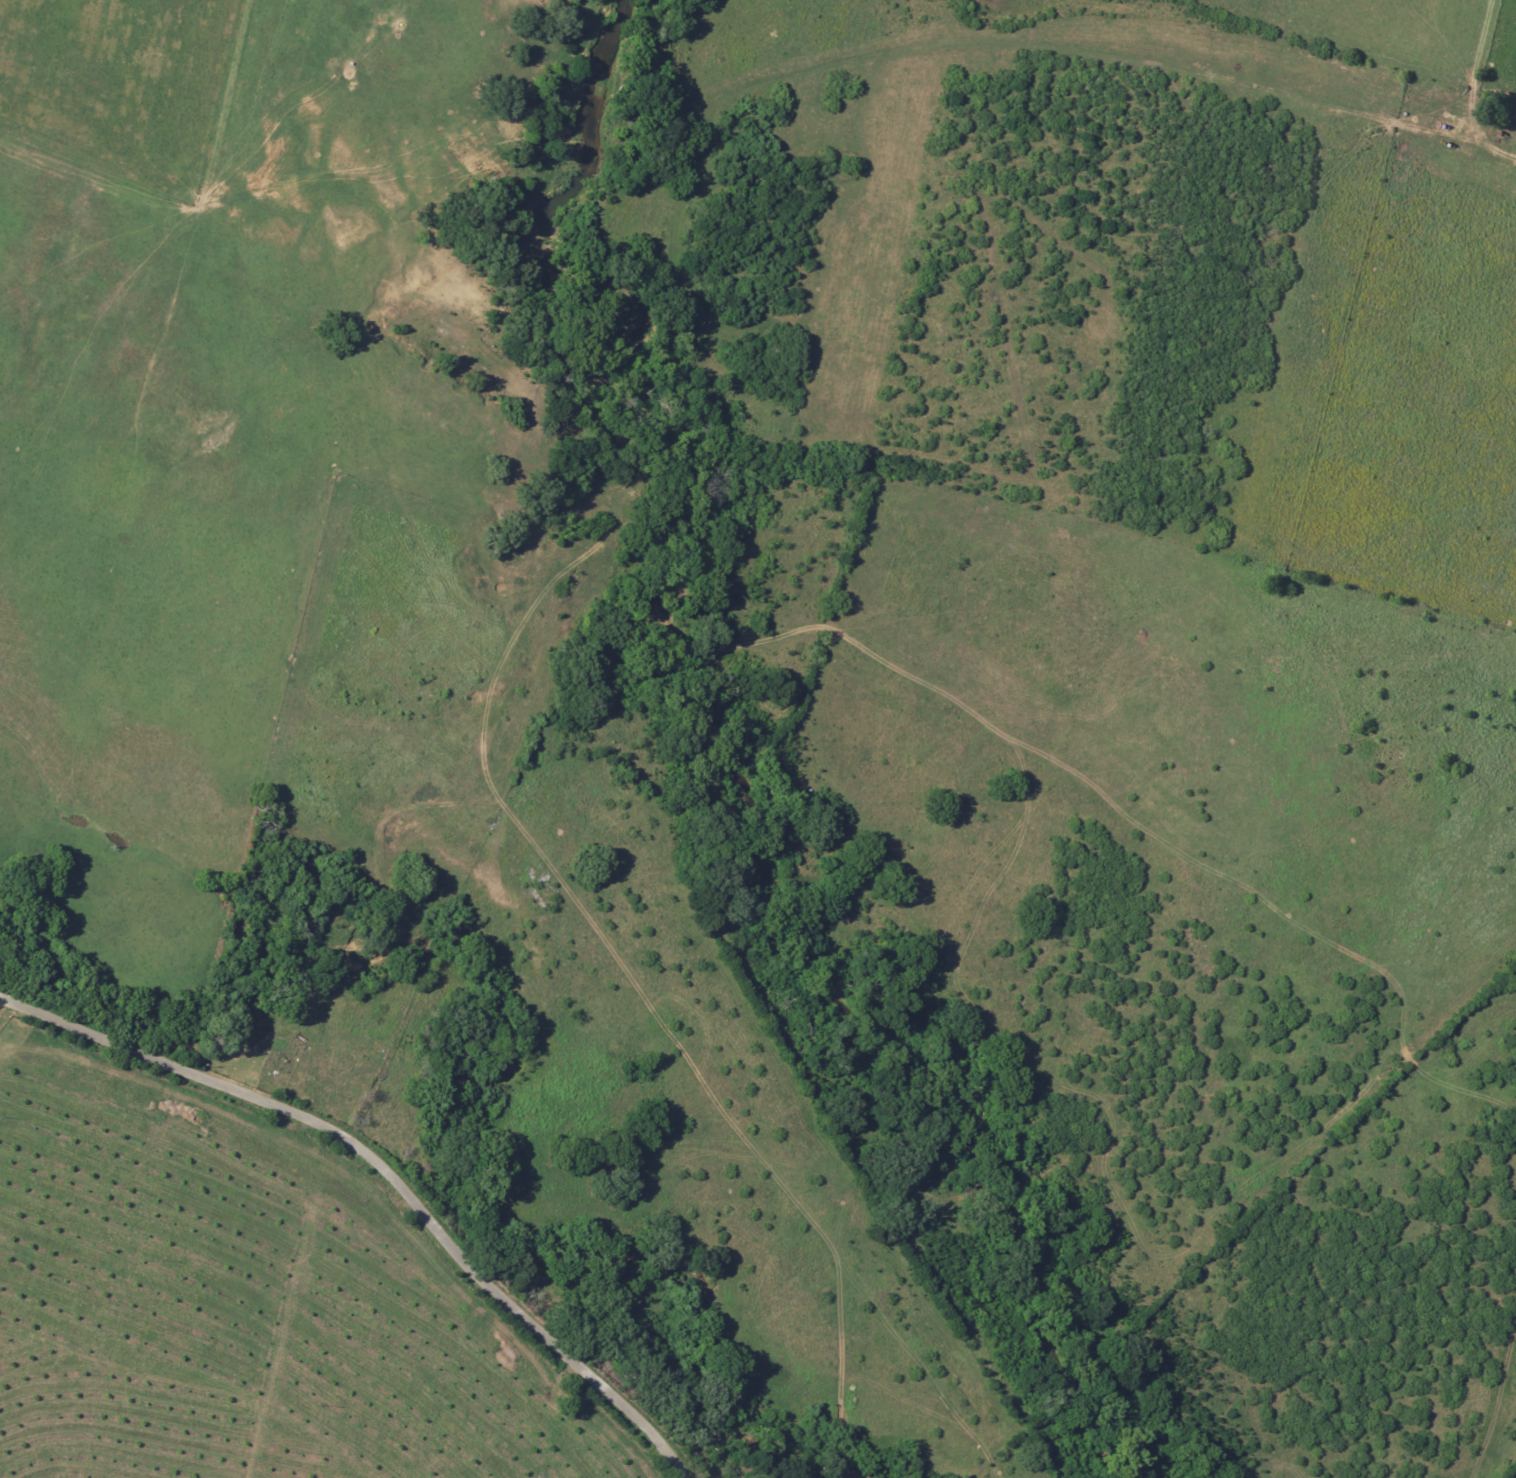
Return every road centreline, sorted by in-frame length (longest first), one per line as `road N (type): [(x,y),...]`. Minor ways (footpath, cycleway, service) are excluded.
road 1 (residential): [(686,1477),(646,1423),(477,1276),(393,1178),(341,1134),(0,997)]

